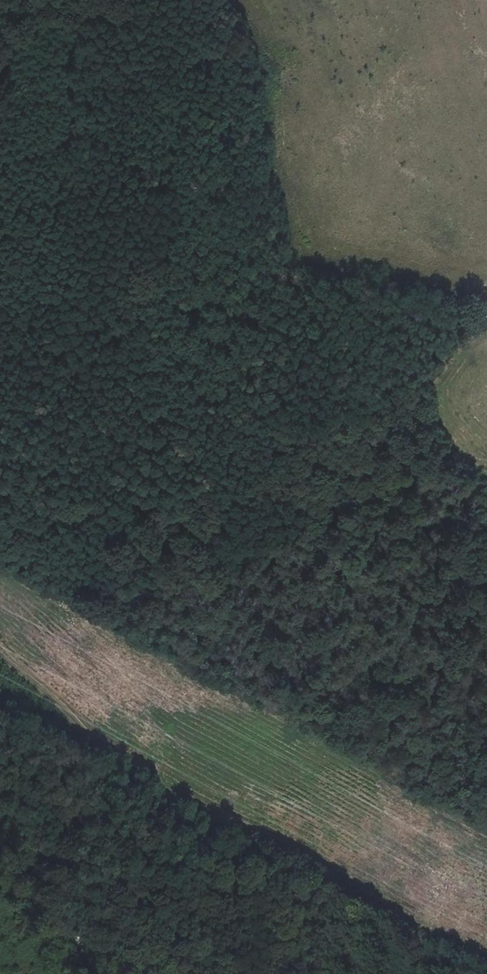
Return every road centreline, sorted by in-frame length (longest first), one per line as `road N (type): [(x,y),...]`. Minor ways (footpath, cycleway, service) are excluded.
road 1 (track): [(314,973),(170,814),(140,758),(90,733),(0,655)]
road 2 (track): [(0,462),(122,487),(252,478),(407,397)]
road 3 (track): [(0,407),(18,375),(61,192),(70,98)]
road 4 (track): [(407,397),(407,414),(385,440),(386,456),(453,529)]

